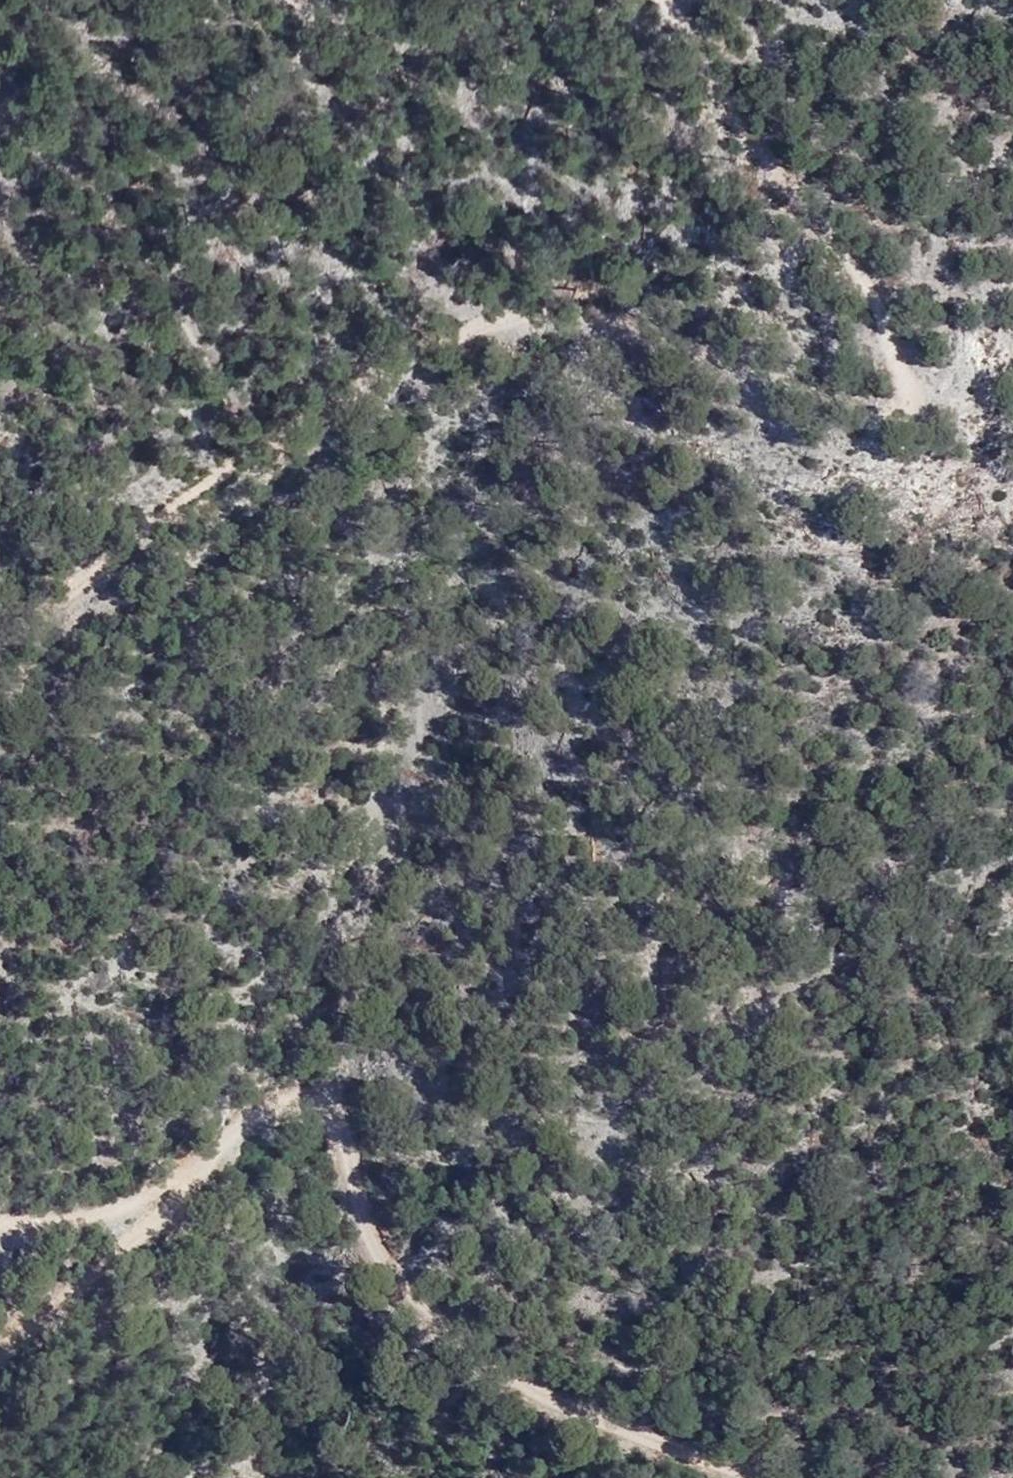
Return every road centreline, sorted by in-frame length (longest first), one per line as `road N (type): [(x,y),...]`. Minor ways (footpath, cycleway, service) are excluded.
road 1 (track): [(665,0),(861,277),(895,354),(918,385),(914,406),(893,413),(855,409),(618,329),(553,316),(484,325),(387,362),(0,644)]
road 2 (track): [(176,1191),(286,1115),(322,1109),(344,1134),(375,1251),(506,1387),(753,1477)]
road 3 (track): [(0,1373),(176,1191)]
road 4 (track): [(0,1227),(122,1215),(176,1191)]

